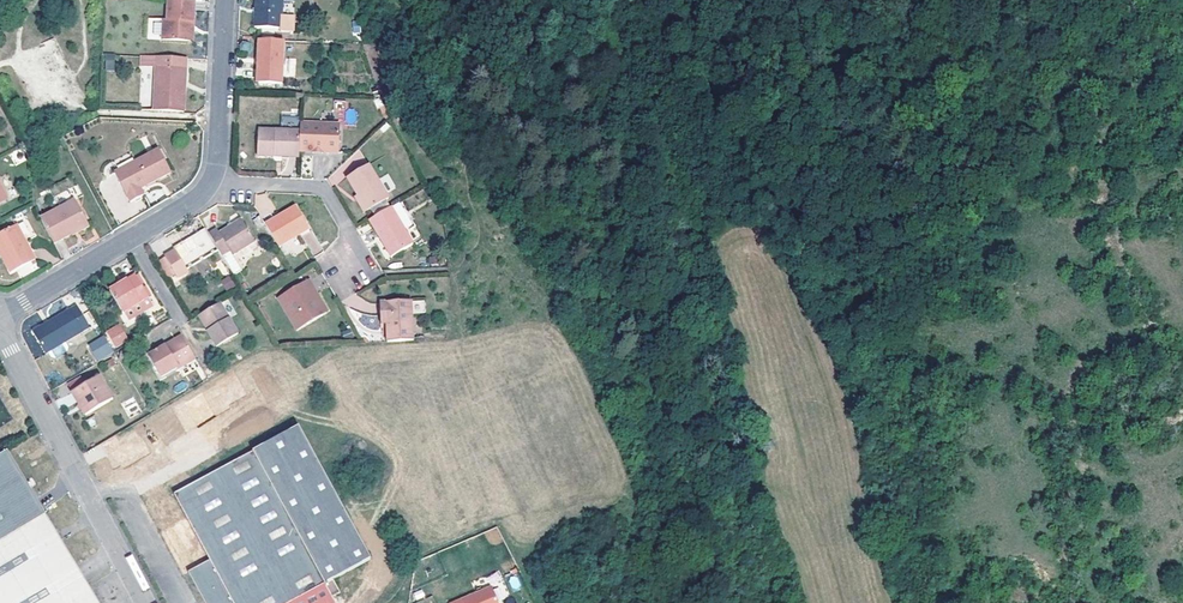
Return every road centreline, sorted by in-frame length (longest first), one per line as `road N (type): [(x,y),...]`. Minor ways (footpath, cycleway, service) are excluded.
road 1 (track): [(881,602),(845,443),(811,360),(765,201),(667,0)]
road 2 (residential): [(144,602),(0,329)]
road 3 (residential): [(210,184),(223,0)]
road 4 (residential): [(355,241),(322,187),(210,184)]
road 5 (residential): [(0,315),(137,236)]

